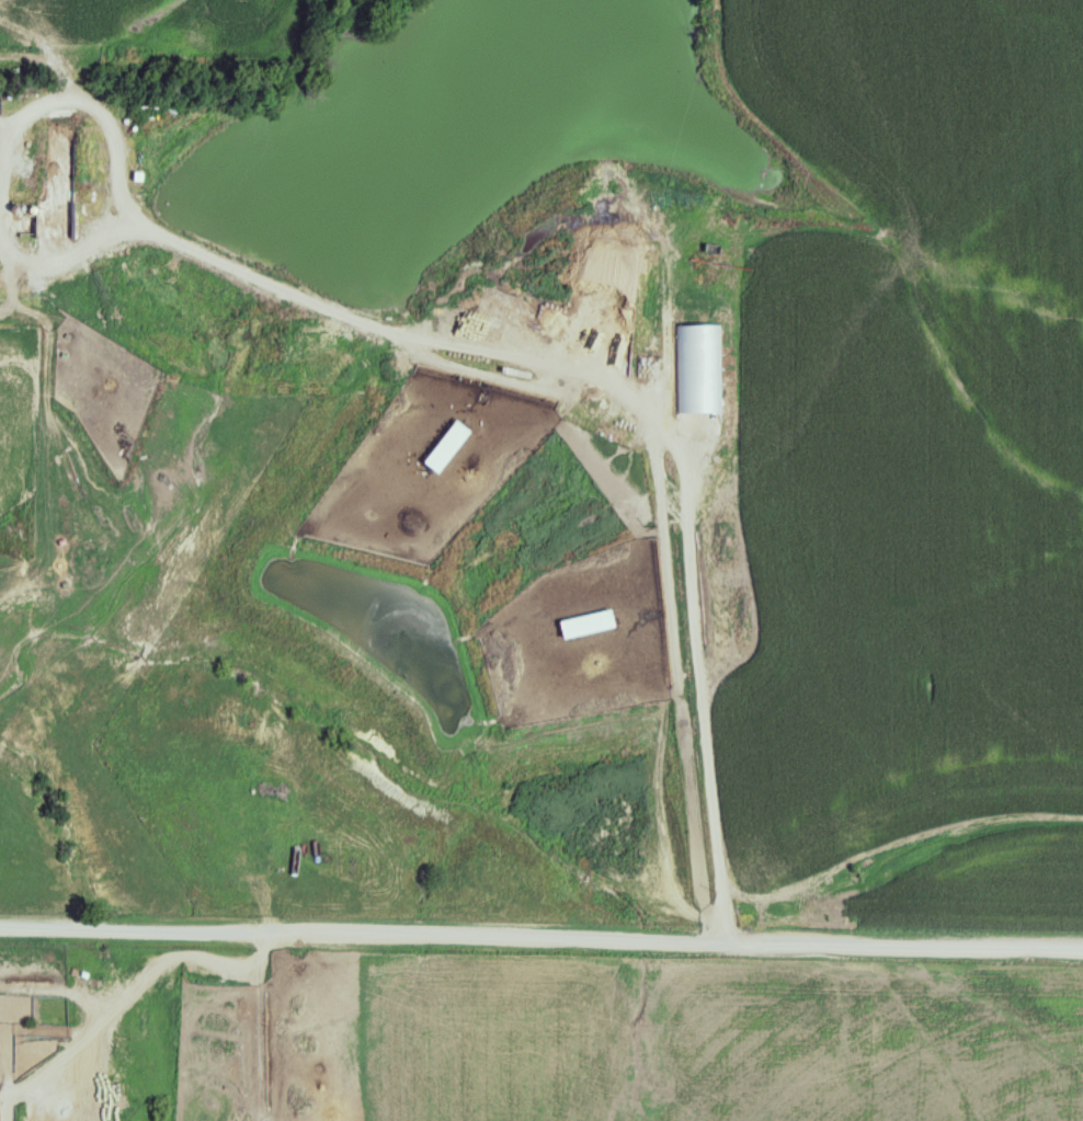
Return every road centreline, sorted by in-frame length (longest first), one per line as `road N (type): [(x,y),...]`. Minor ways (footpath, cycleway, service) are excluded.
road 1 (residential): [(1082,958),(0,931)]

